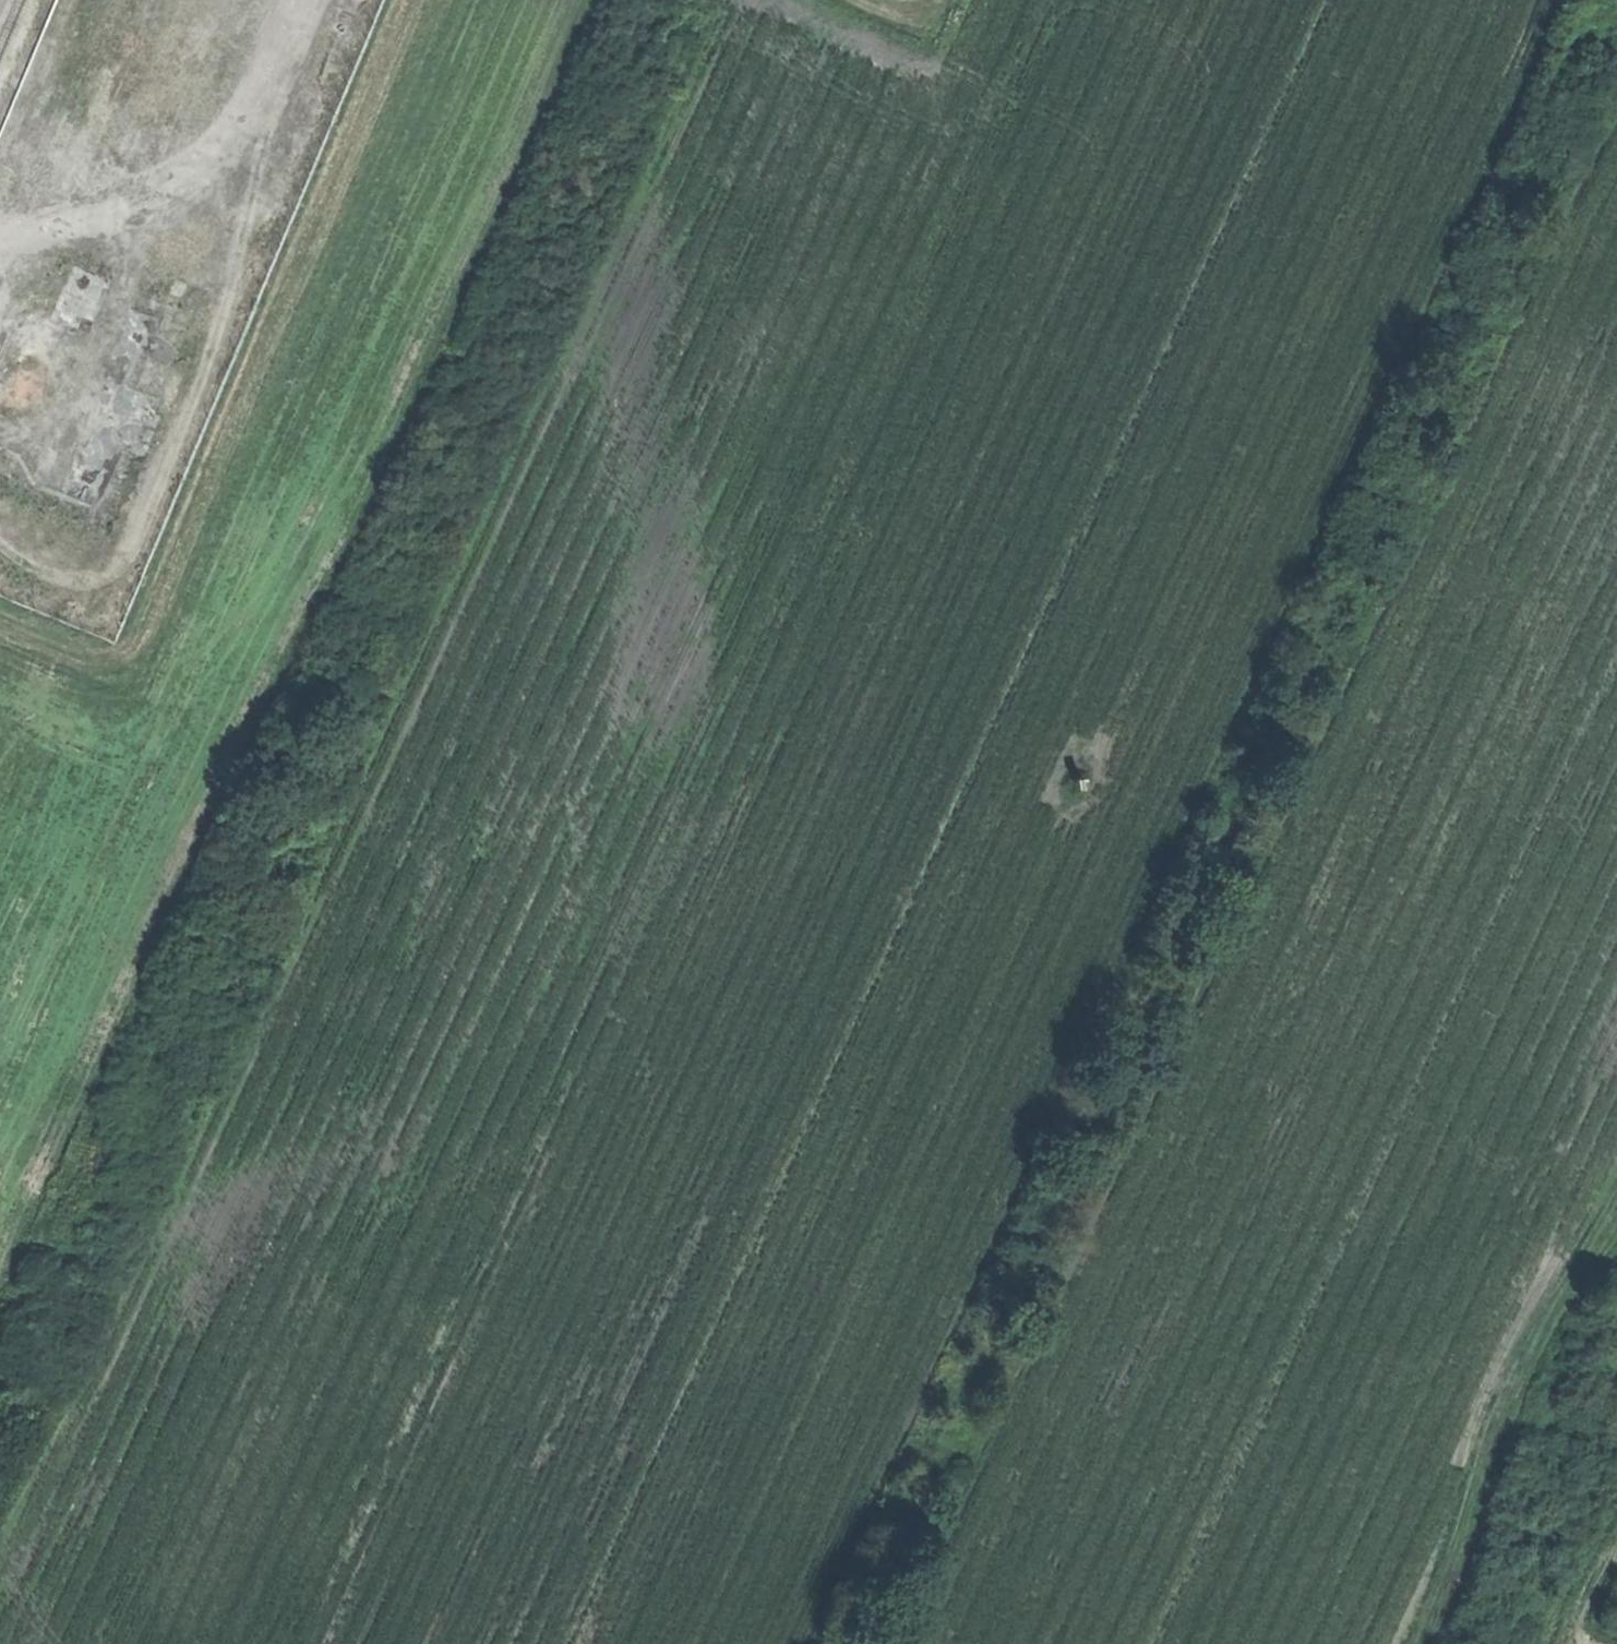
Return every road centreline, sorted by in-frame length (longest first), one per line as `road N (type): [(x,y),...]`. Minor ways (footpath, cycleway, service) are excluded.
road 1 (track): [(1420,1643),(1535,1345),(1616,1219)]

